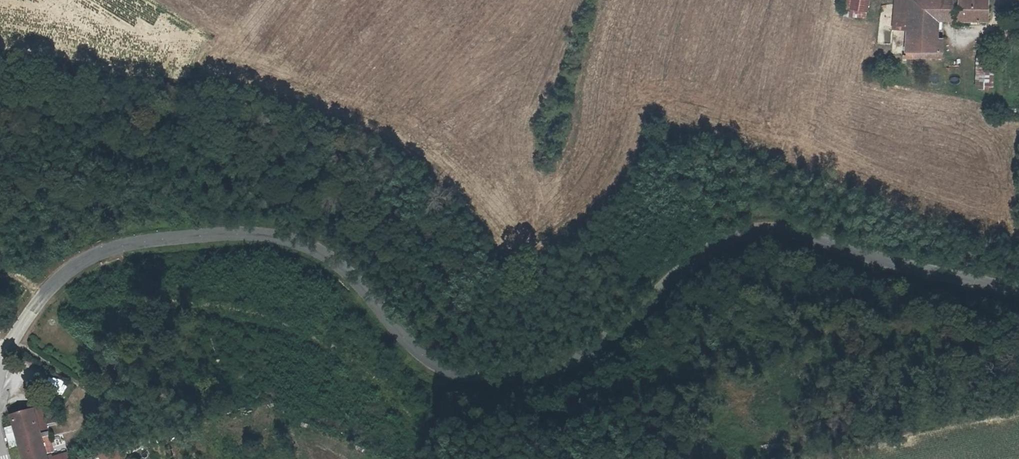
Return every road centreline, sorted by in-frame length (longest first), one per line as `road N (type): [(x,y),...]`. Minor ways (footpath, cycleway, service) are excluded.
road 1 (tertiary): [(1018,291),(803,236),(750,235),(720,250),(595,359),(562,376),(488,382),(422,352),(337,259),(314,249),(251,235),(157,242),(92,261),(44,300),(0,366)]

